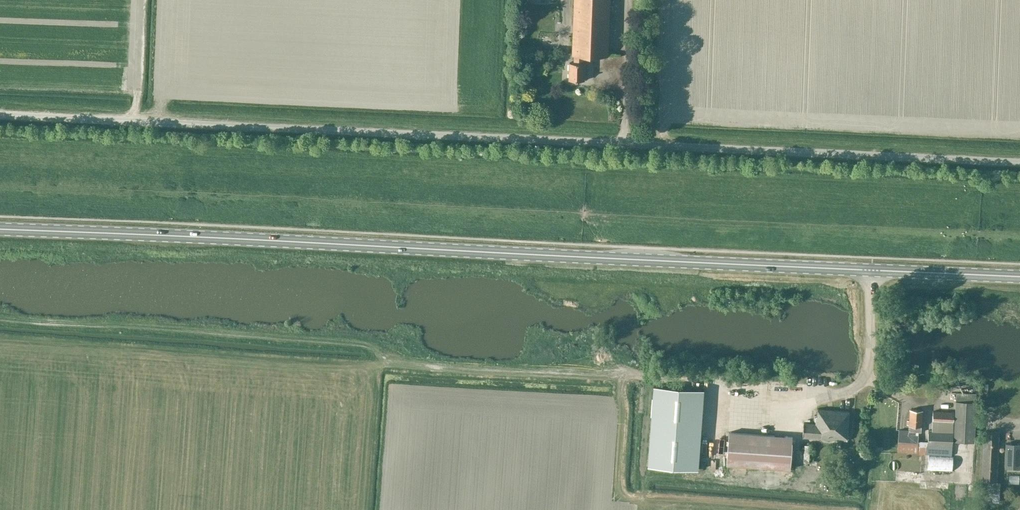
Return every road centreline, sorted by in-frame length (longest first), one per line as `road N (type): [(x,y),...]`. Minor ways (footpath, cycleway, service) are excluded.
road 1 (unclassified): [(1019,163),(0,112)]
road 2 (primary): [(1019,276),(0,229)]
road 3 (track): [(0,319),(333,340),(427,366),(644,376),(777,402)]

